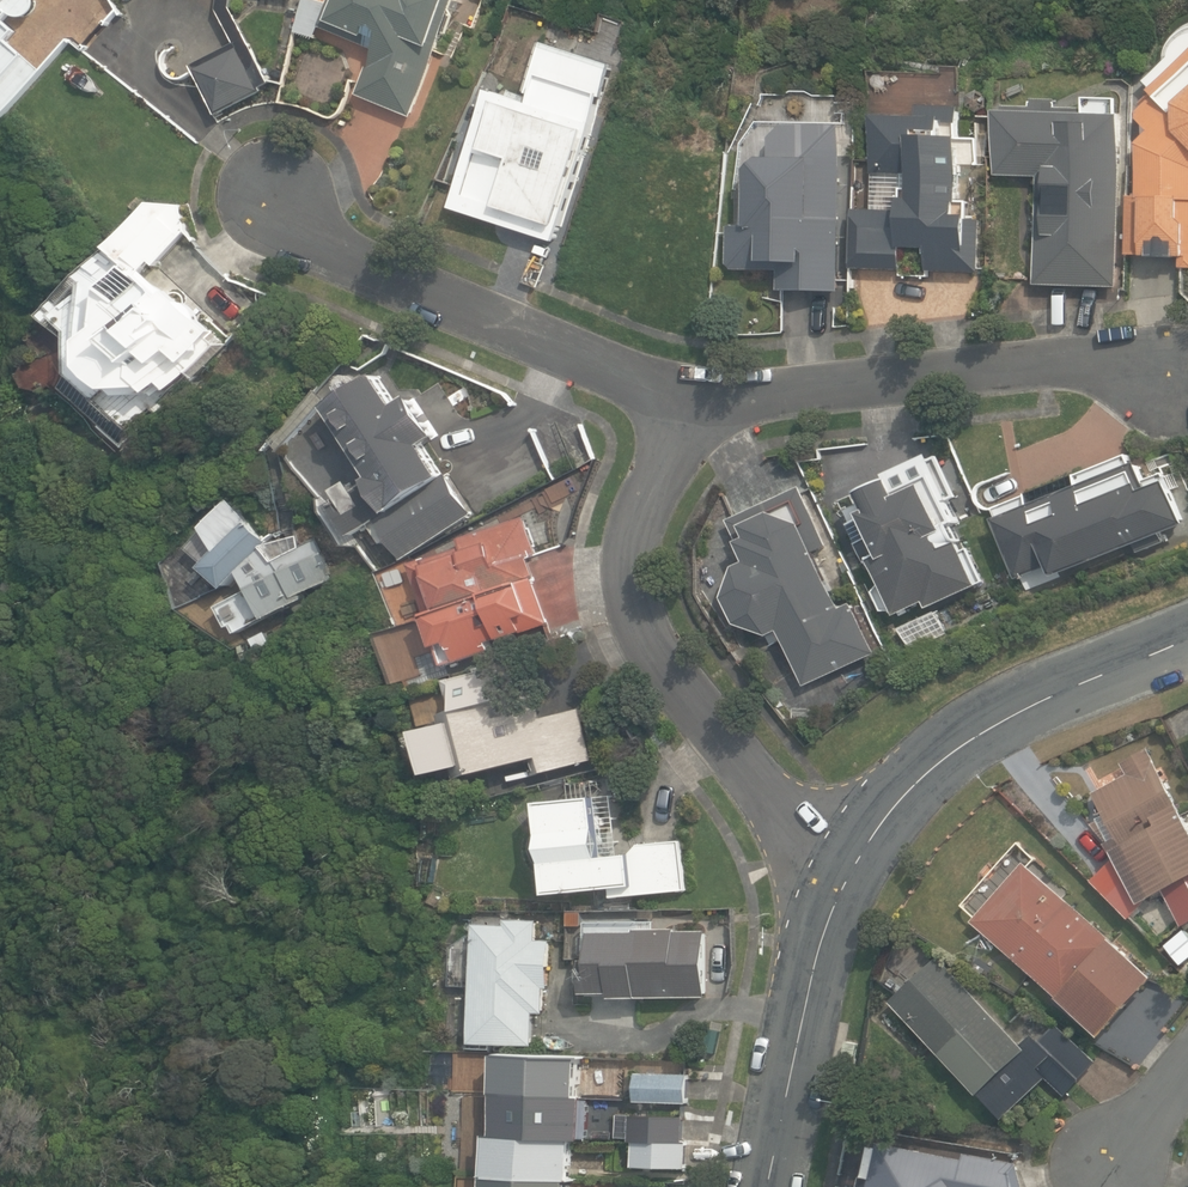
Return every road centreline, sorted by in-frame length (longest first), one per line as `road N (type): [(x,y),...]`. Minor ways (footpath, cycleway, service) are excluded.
road 1 (residential): [(859,861),(799,829),(658,664),(639,623),(633,543),(683,410)]
road 2 (residential): [(1174,387),(1103,365),(734,396),(683,410)]
road 3 (residential): [(683,410),(638,380),(349,259),(268,209)]
road 4 (residential): [(859,861),(913,787),(971,741),(1057,693),(1187,638)]
road 5 (residential): [(769,1186),(814,970),(859,861)]
road 6 (residential): [(1187,1066),(1108,1157)]

